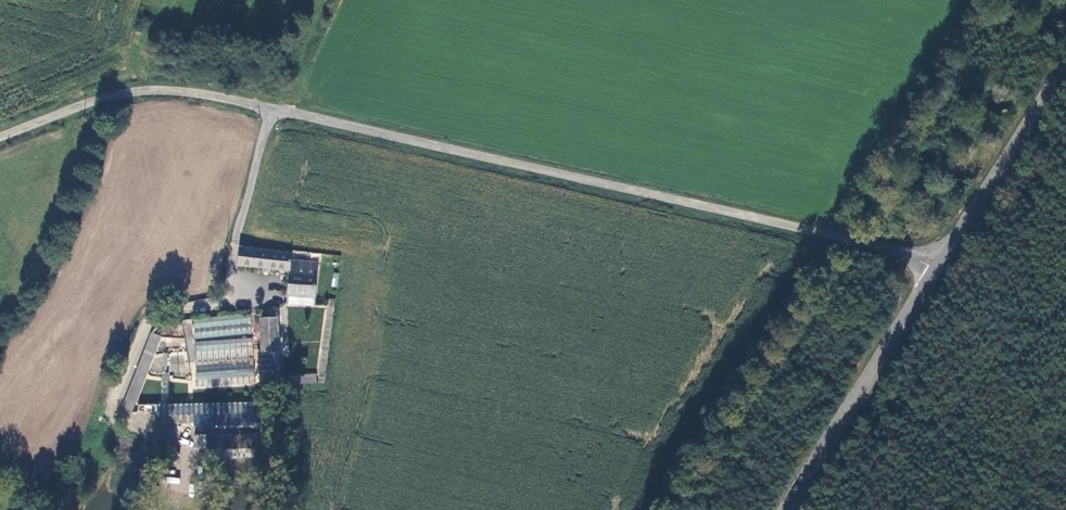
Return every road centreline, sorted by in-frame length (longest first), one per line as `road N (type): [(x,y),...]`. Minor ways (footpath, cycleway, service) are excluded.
road 1 (unclassified): [(0,136),(120,93),(194,93),(940,263)]
road 2 (secondary): [(786,509),(940,263)]
road 3 (secondary): [(940,263),(1065,65)]

